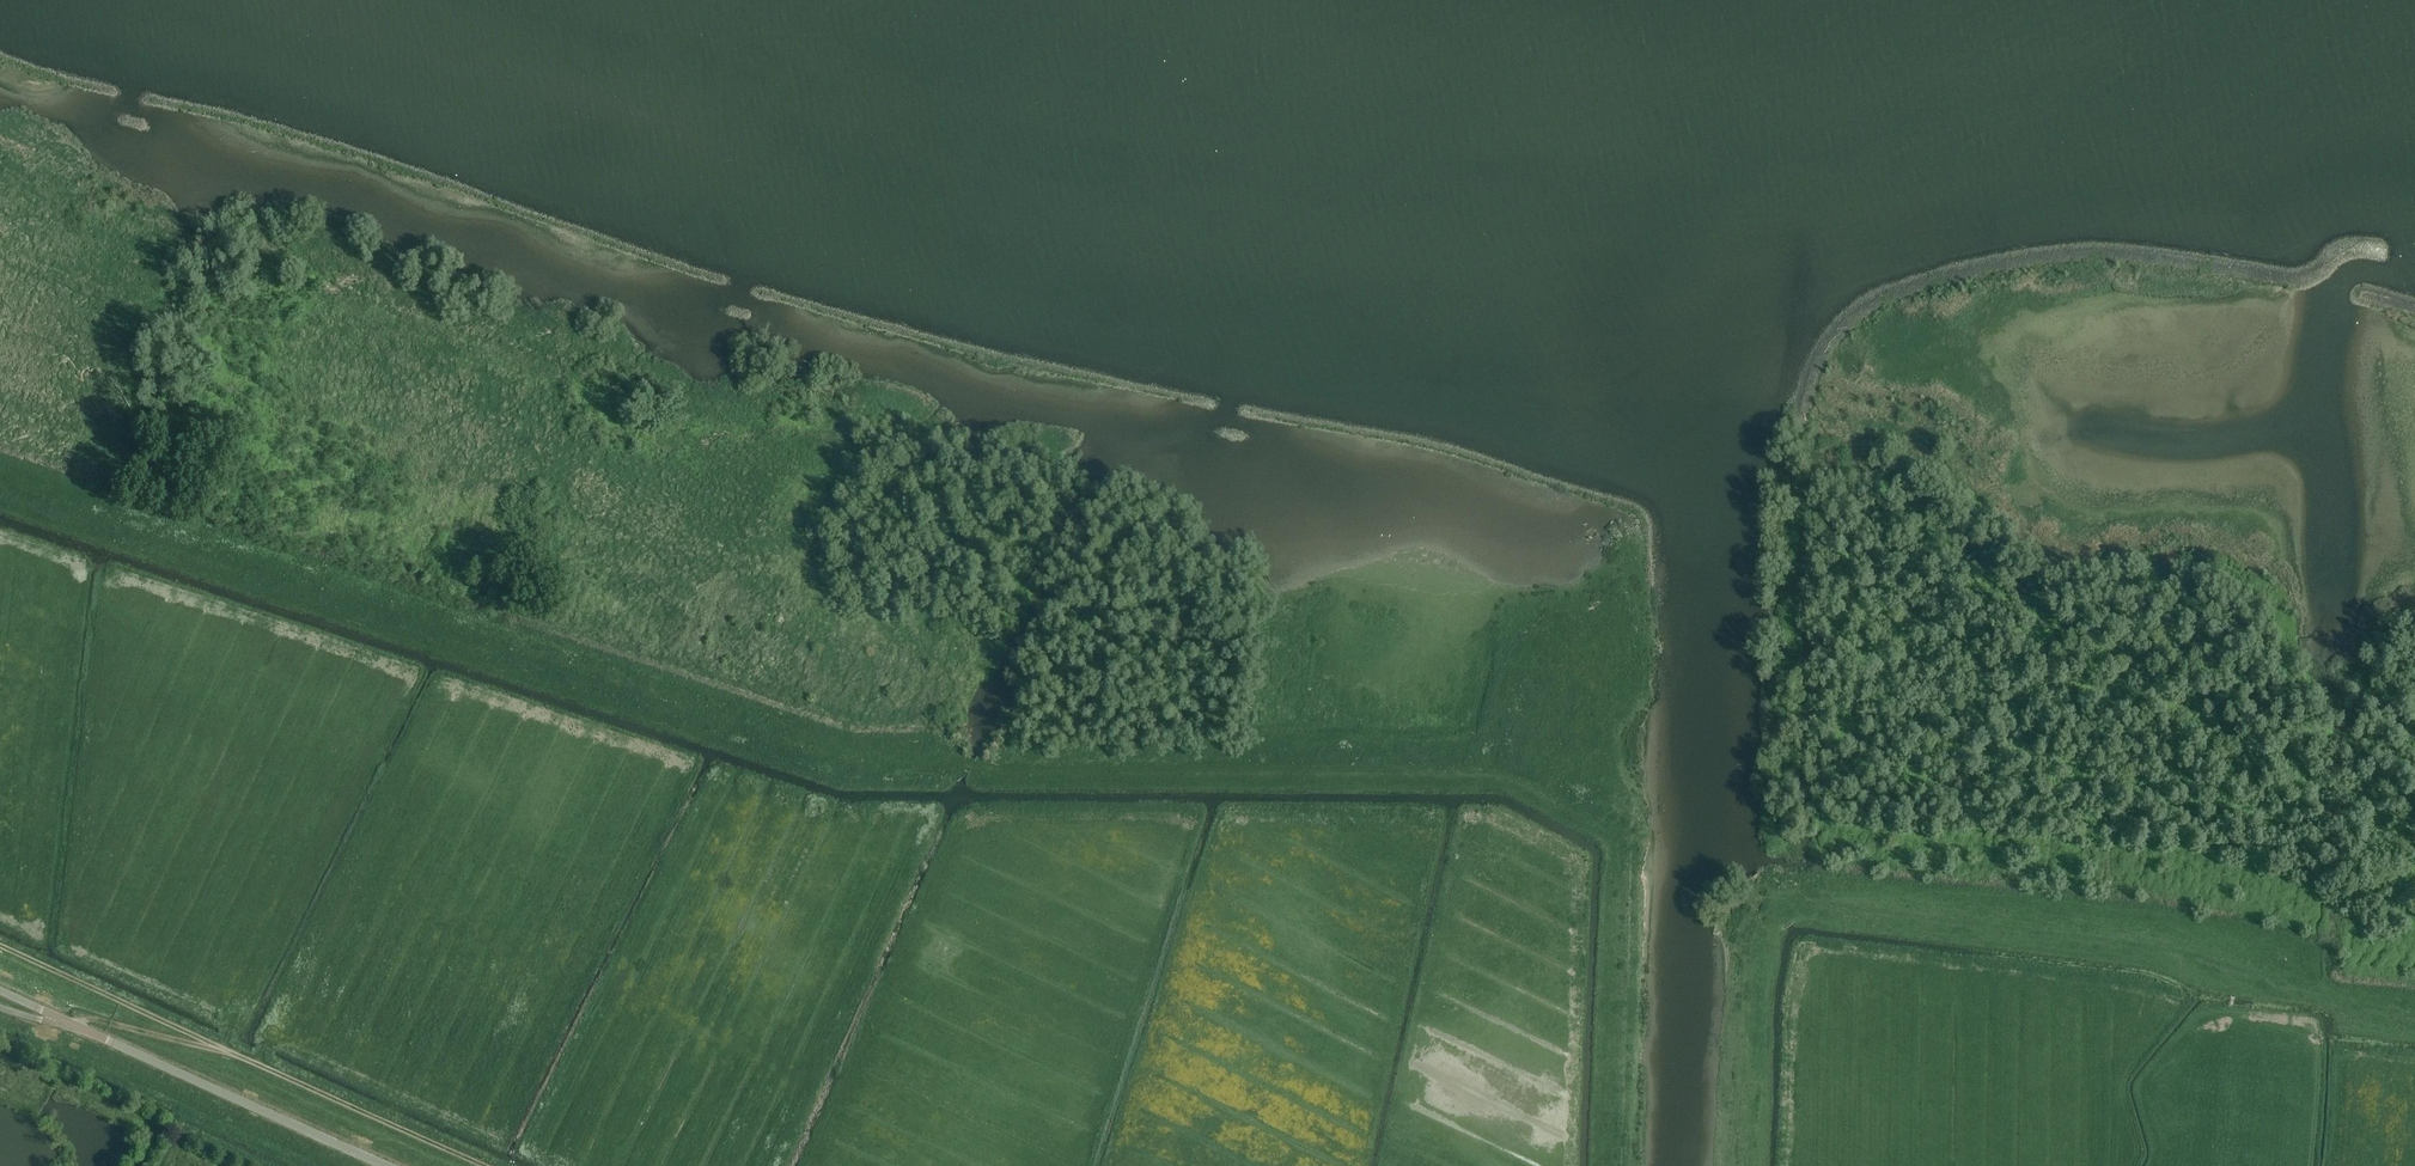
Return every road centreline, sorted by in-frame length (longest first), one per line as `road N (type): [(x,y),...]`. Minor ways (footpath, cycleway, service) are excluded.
road 1 (track): [(0,948),(474,1165)]
road 2 (unclassified): [(386,1165),(59,1019)]
road 3 (track): [(226,1052),(83,1018),(71,1024)]

